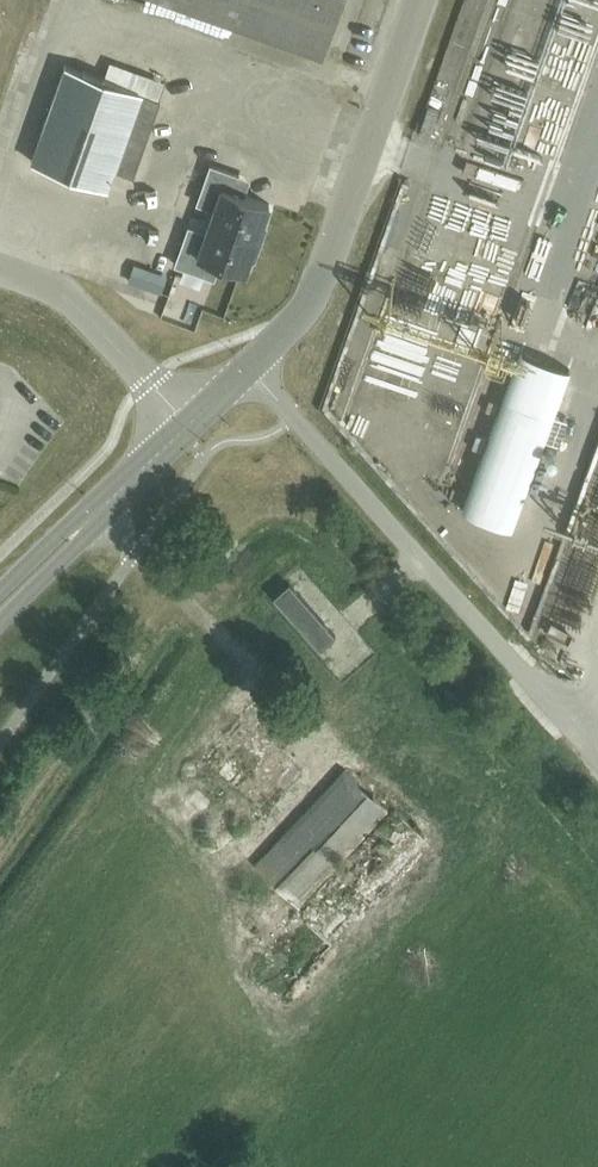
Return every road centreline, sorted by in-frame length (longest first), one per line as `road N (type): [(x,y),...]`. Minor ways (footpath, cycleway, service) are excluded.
road 1 (unclassified): [(597,760),(248,367)]
road 2 (tertiary): [(248,367),(314,296),(418,0)]
road 3 (unclassified): [(187,425),(87,314),(64,295),(0,271)]
road 4 (tertiary): [(0,625),(72,553),(98,515)]
road 5 (tertiary): [(98,515),(56,538),(0,594)]
road 6 (tertiary): [(98,515),(187,425)]

